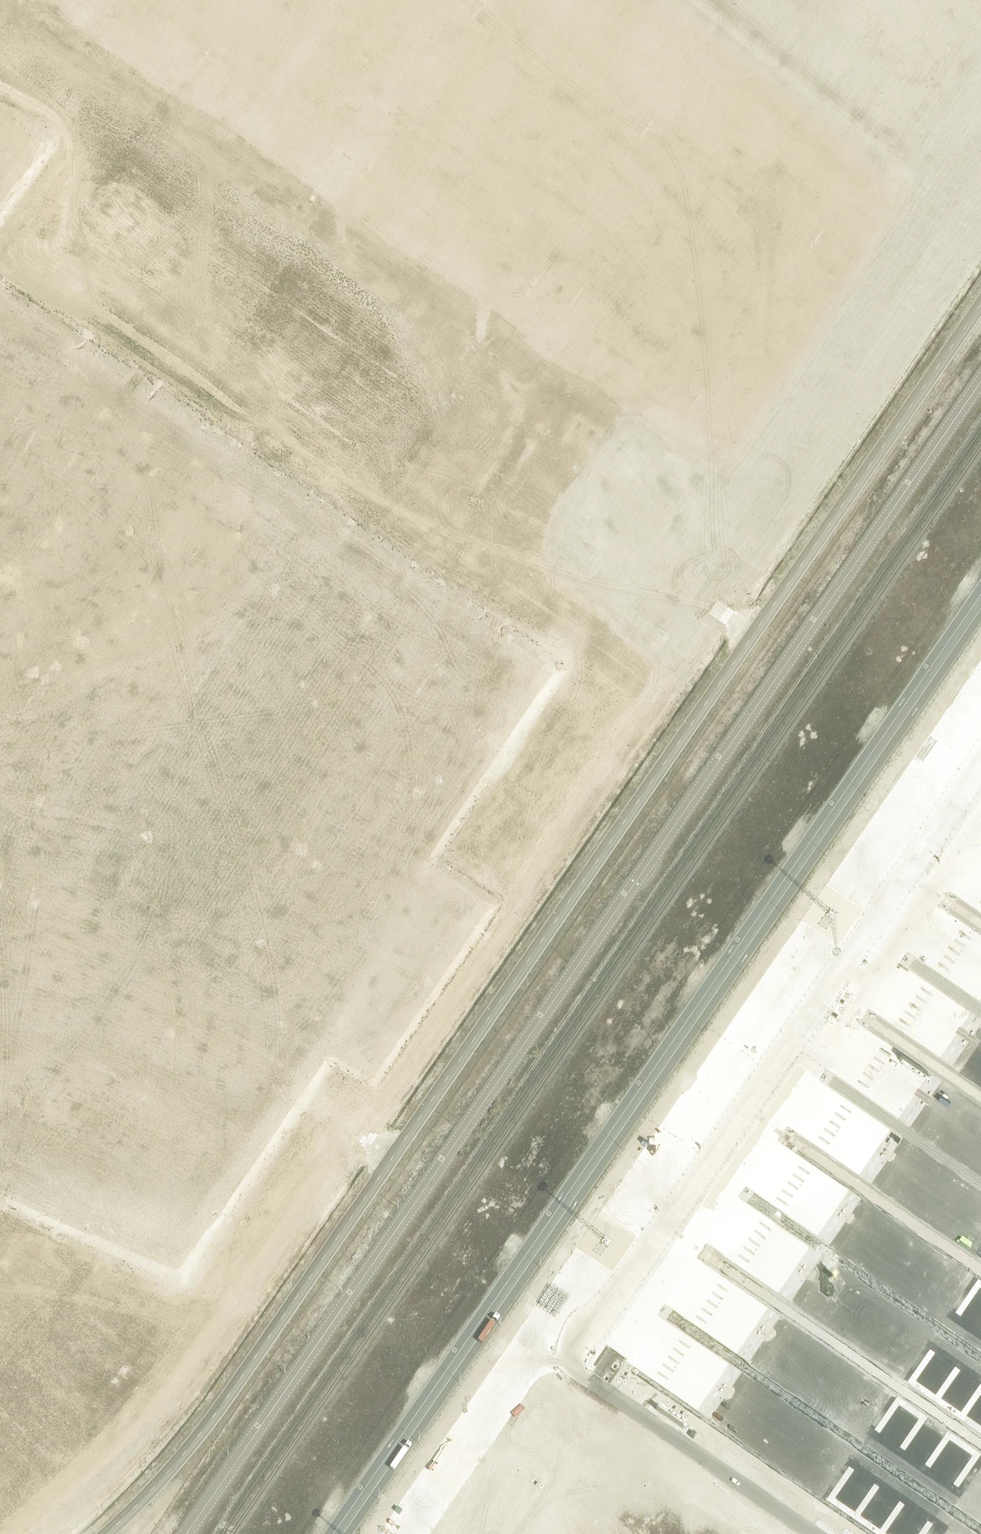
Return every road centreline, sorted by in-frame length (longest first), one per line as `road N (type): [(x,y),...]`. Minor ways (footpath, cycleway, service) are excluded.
road 1 (unclassified): [(980,305),(240,1379),(177,1463),(106,1533)]

